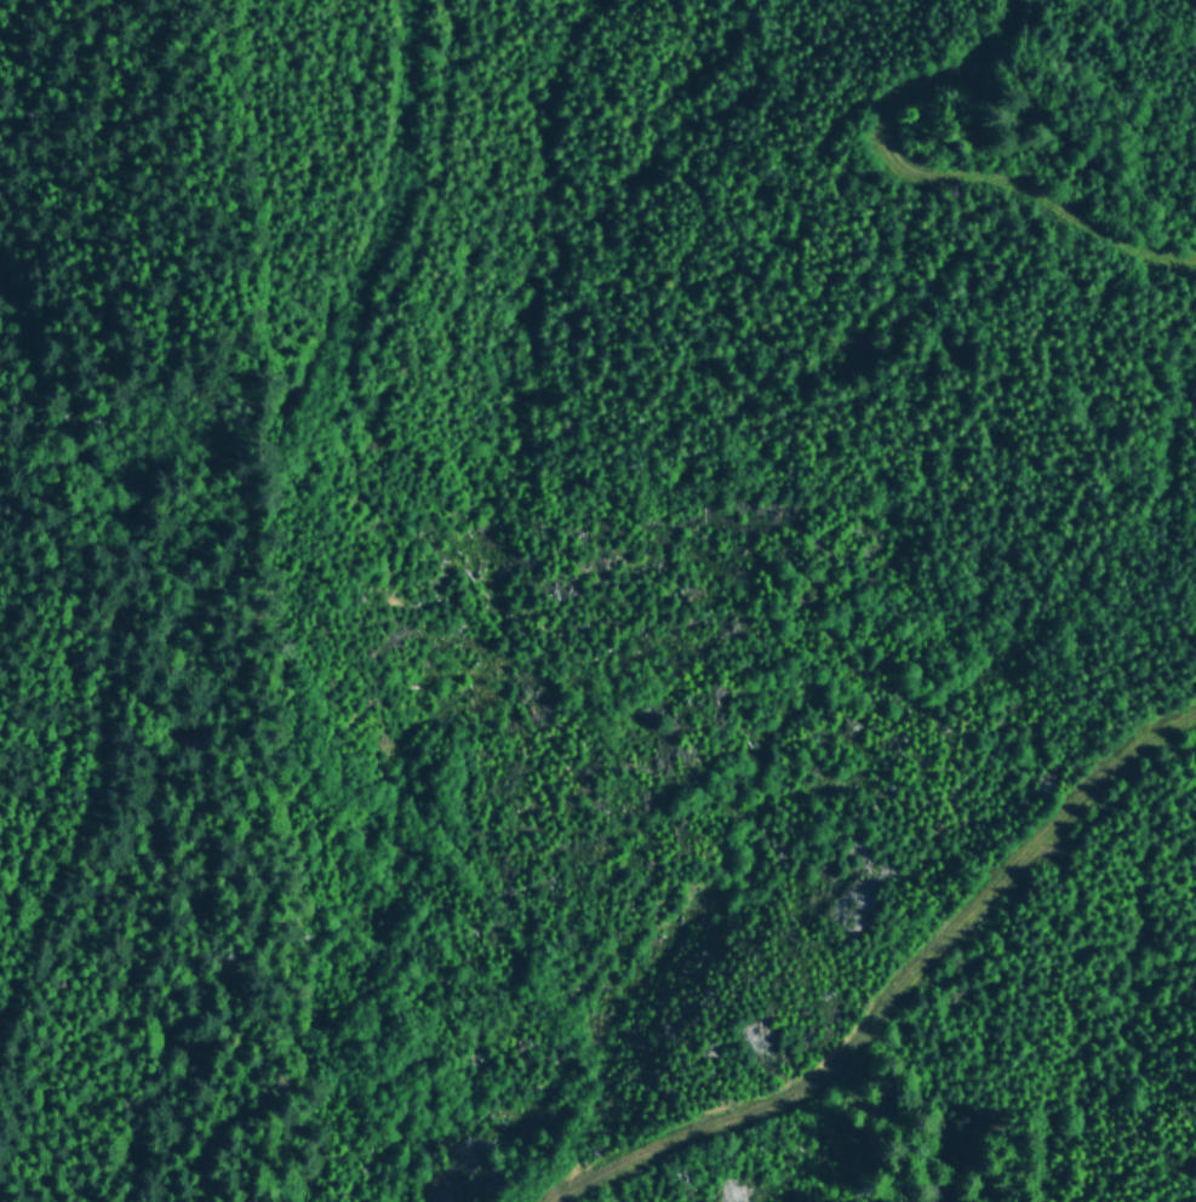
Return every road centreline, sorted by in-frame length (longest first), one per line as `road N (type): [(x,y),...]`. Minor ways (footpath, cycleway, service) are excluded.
road 1 (track): [(0,1054),(53,899),(111,799),(128,553),(156,479),(202,434),(296,374),(371,285),(397,219),(411,159),(414,53),(407,0)]
road 2 (track): [(556,1201),(620,1160),(817,1078),(1057,819),(1127,755),(1195,713)]
road 3 (track): [(1195,258),(1131,245),(1025,185),(915,170),(888,136),(889,105),(916,76),(997,50),(1027,0)]

